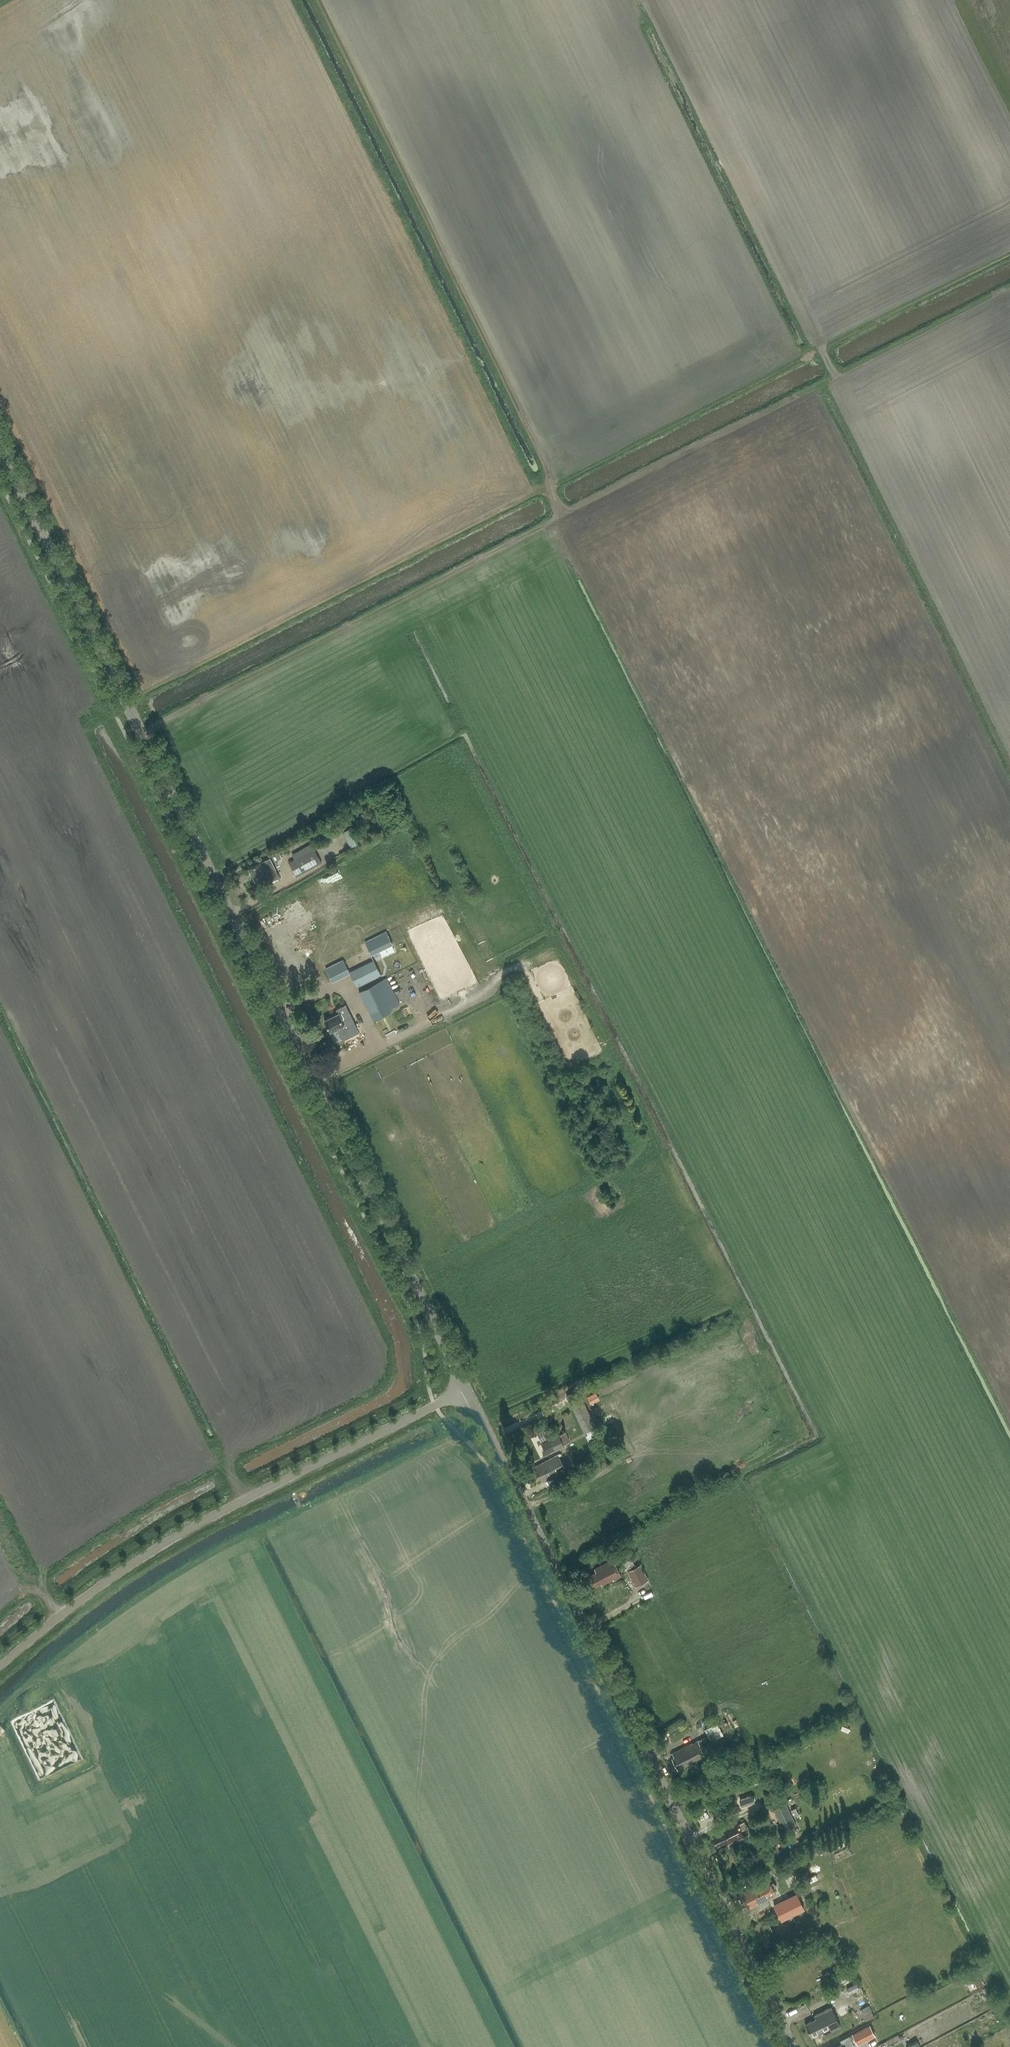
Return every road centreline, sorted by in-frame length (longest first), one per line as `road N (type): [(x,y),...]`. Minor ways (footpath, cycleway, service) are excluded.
road 1 (tertiary): [(464,1391),(0,446)]
road 2 (tertiary): [(789,2046),(464,1391)]
road 3 (unclassified): [(0,1667),(154,1551),(464,1391)]

